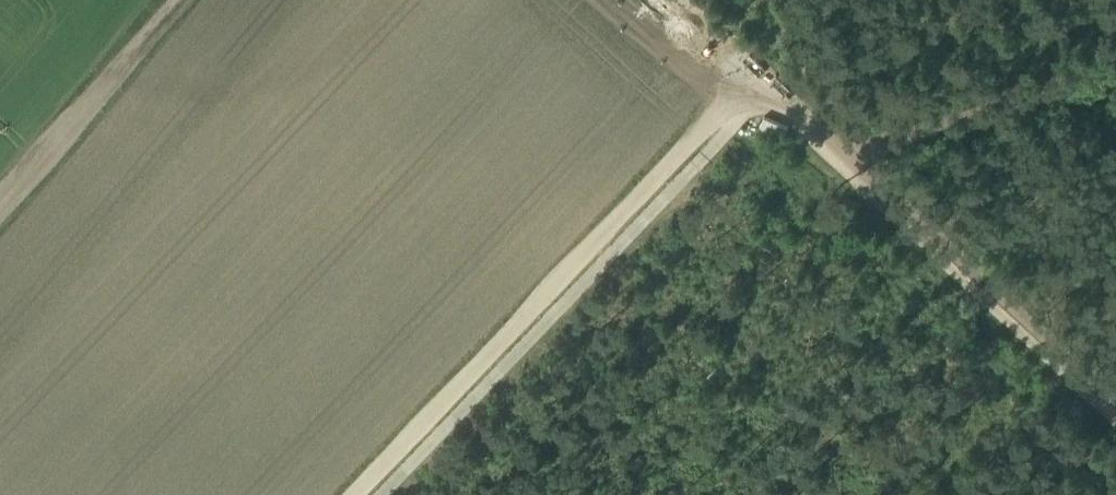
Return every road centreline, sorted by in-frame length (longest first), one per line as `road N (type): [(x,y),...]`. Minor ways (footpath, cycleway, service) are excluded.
road 1 (track): [(748,82),(354,494)]
road 2 (track): [(1115,395),(852,152)]
road 3 (track): [(852,152),(1115,61)]
road 4 (track): [(176,0),(0,205)]
road 5 (track): [(659,0),(748,82)]

